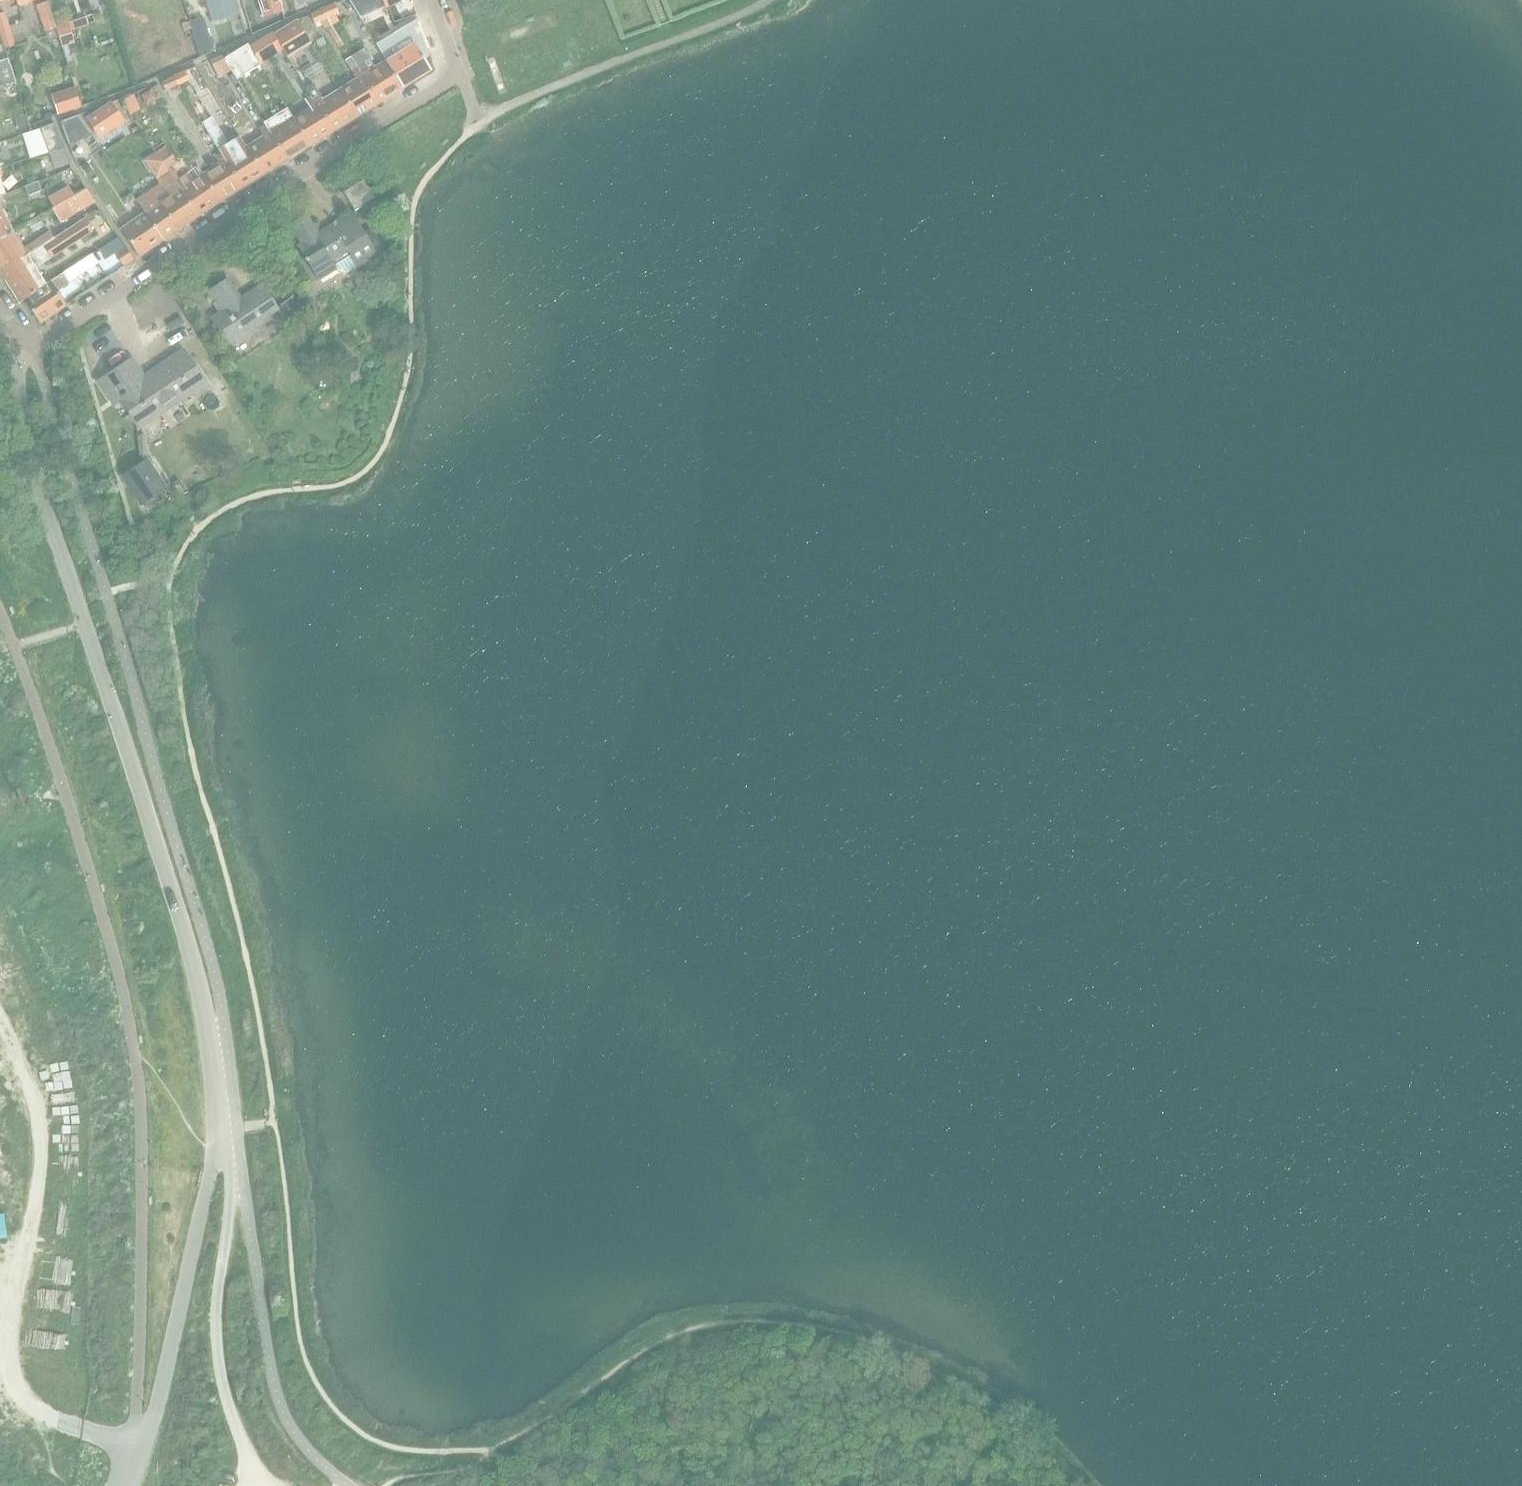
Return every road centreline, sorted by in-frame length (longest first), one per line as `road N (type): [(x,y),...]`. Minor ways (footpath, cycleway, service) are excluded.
road 1 (unclassified): [(18,389),(22,424),(194,950),(212,1048),(220,1127),(129,1485)]
road 2 (residential): [(458,69),(45,342),(23,342)]
road 3 (track): [(0,1031),(39,1117),(44,1151),(9,1367),(18,1402),(134,1445)]

